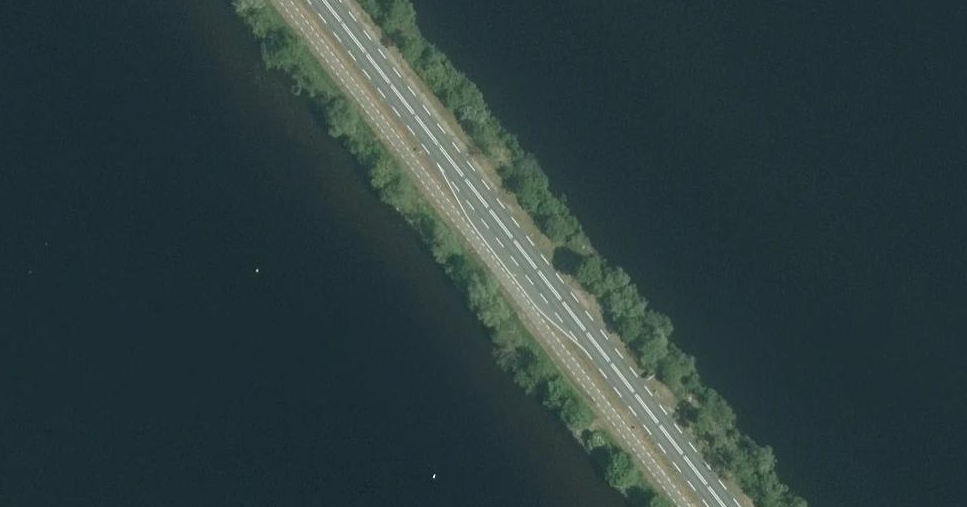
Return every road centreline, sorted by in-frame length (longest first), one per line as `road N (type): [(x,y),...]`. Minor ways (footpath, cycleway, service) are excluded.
road 1 (primary): [(724,506),(323,0)]

